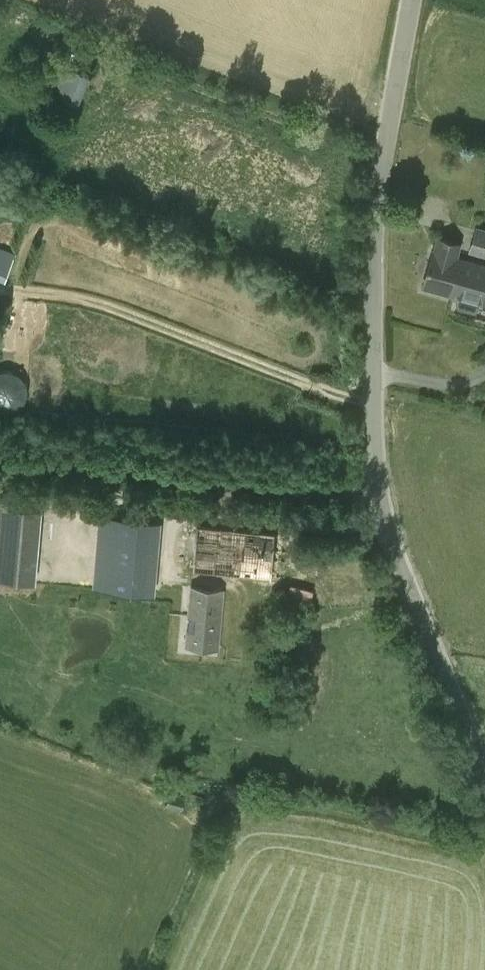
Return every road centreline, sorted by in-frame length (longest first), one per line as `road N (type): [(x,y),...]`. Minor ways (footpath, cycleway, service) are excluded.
road 1 (unclassified): [(484,782),(379,525),(372,330),(380,179),(411,0)]

